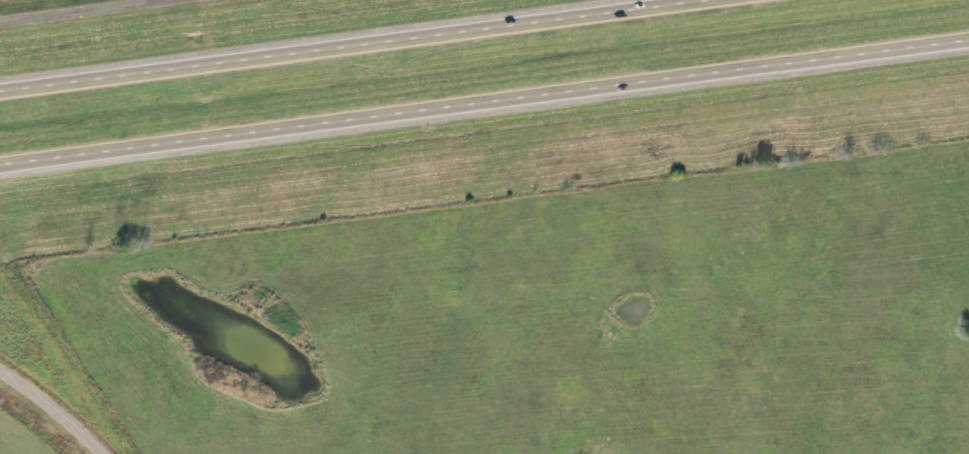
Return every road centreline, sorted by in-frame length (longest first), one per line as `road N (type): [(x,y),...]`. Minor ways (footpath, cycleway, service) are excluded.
road 1 (motorway): [(0,165),(968,38)]
road 2 (motorway): [(675,0),(0,89)]
road 3 (residential): [(0,19),(148,0)]
road 4 (residential): [(105,453),(0,367)]

